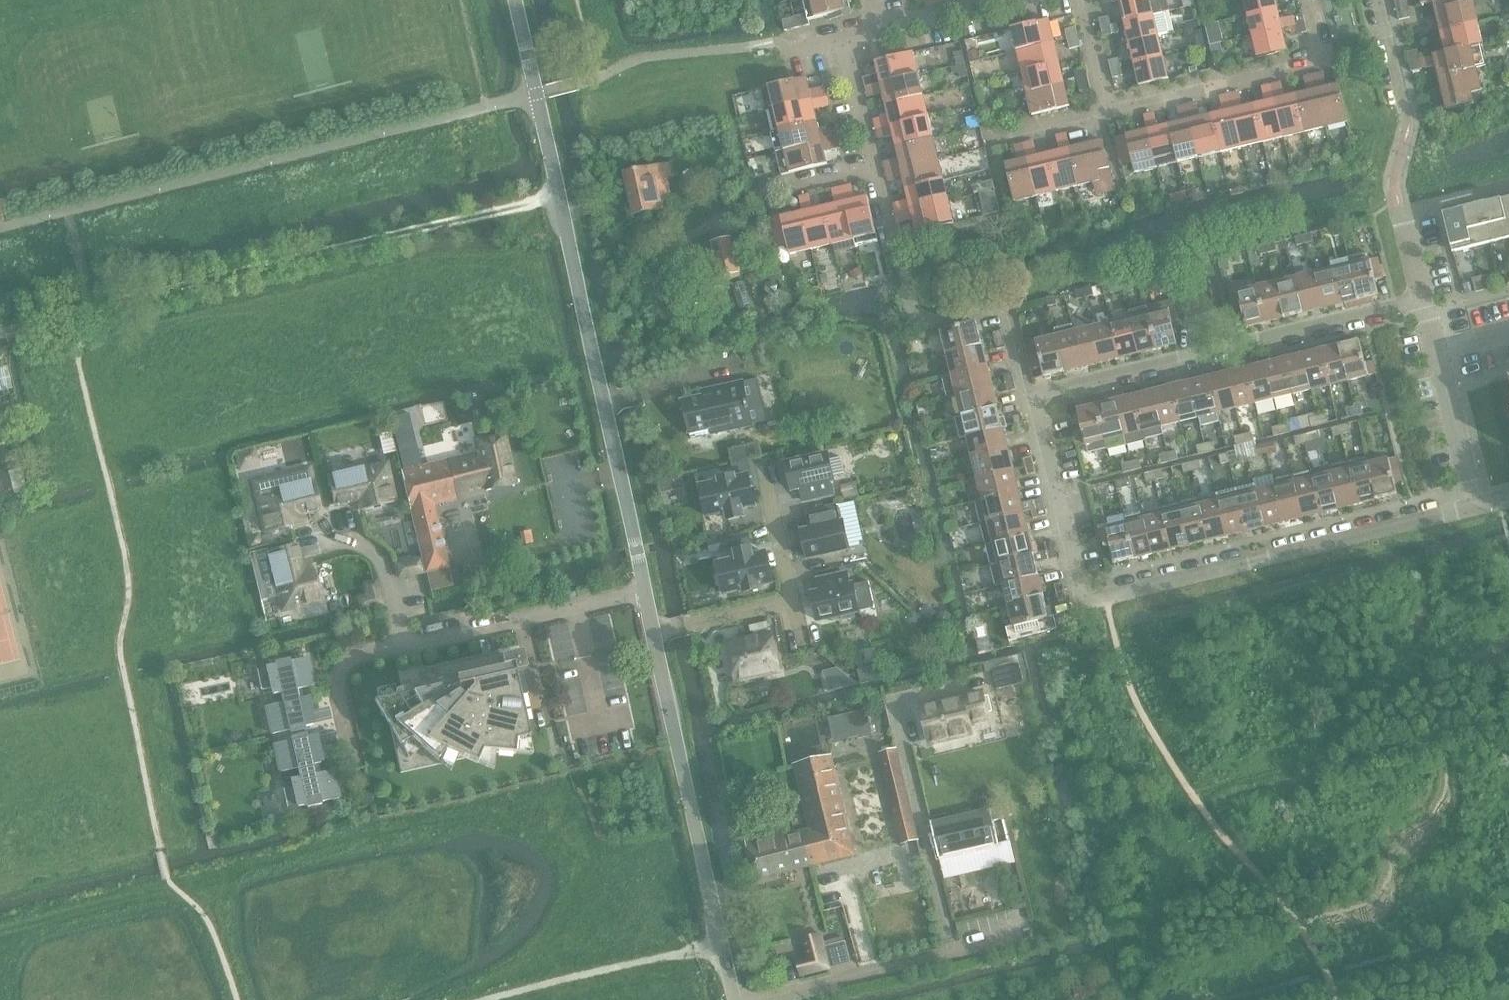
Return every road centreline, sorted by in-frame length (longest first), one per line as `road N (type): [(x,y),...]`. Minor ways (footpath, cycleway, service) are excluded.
road 1 (residential): [(646,593),(516,0)]
road 2 (residential): [(1032,397),(1422,300)]
road 3 (residential): [(1106,598),(1475,506)]
road 4 (residential): [(646,593),(397,646)]
road 5 (residential): [(1106,598),(1084,604),(1032,397)]
road 6 (residential): [(690,802),(646,593)]
road 7 (residential): [(1475,506),(1422,300)]
road 8 (unclassified): [(734,999),(690,802)]
road 9 (residential): [(876,171),(845,40),(878,32)]
road 10 (residential): [(397,646),(351,657),(332,685),(351,765)]
road 11 (residential): [(397,646),(377,555),(352,542),(318,549)]
road 12 (residential): [(878,32),(1009,0)]
road 13 (residential): [(1407,123),(1377,0)]

